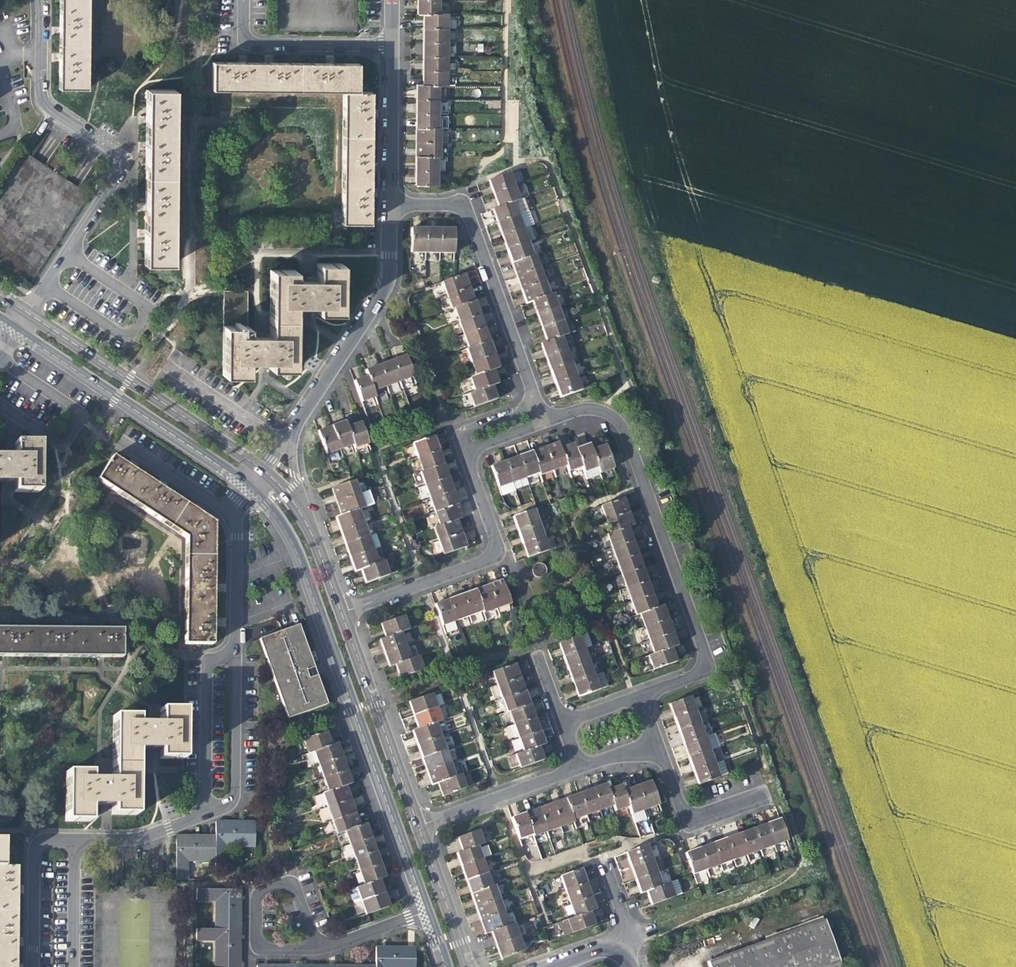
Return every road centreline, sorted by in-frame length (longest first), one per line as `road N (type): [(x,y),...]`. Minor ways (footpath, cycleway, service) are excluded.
road 1 (residential): [(245,486),(297,551),(427,911)]
road 2 (residential): [(635,690),(701,665),(616,432),(593,412),(537,414)]
road 3 (residential): [(41,0),(41,99),(114,152),(117,168),(25,314)]
road 4 (residential): [(342,612),(494,554),(457,443),(537,414)]
road 5 (residential): [(537,414),(469,215),(461,206),(390,208)]
road 6 (residential): [(14,331),(245,486)]
road 7 (residential): [(253,462),(25,314)]
road 8 (residential): [(297,424),(388,282),(390,208)]
road 9 (residential): [(418,824),(342,612)]
road 10 (residential): [(244,0),(244,41),(391,43)]
road 11 (residential): [(312,948),(295,890),(280,884),(257,900),(257,938),(265,949),(292,949)]
road 12 (residential): [(236,653),(207,668),(206,814)]
road 13 (residential): [(206,814),(230,804),(235,792),(236,653)]
road 14 (residential): [(236,653),(238,503),(245,486)]
road 15 (residential): [(390,208),(391,43)]
road 16 (residential): [(418,824),(573,768)]
road 17 (residential): [(656,744),(690,817),(767,793)]
road 18 (residential): [(73,840),(35,847),(34,966)]
road 19 (residential): [(468,966),(418,824)]
road 20 (residential): [(73,840),(134,840),(206,814)]
road 21 (residential): [(320,551),(293,464),(297,424)]
road 22 (residential): [(72,966),(73,840)]

